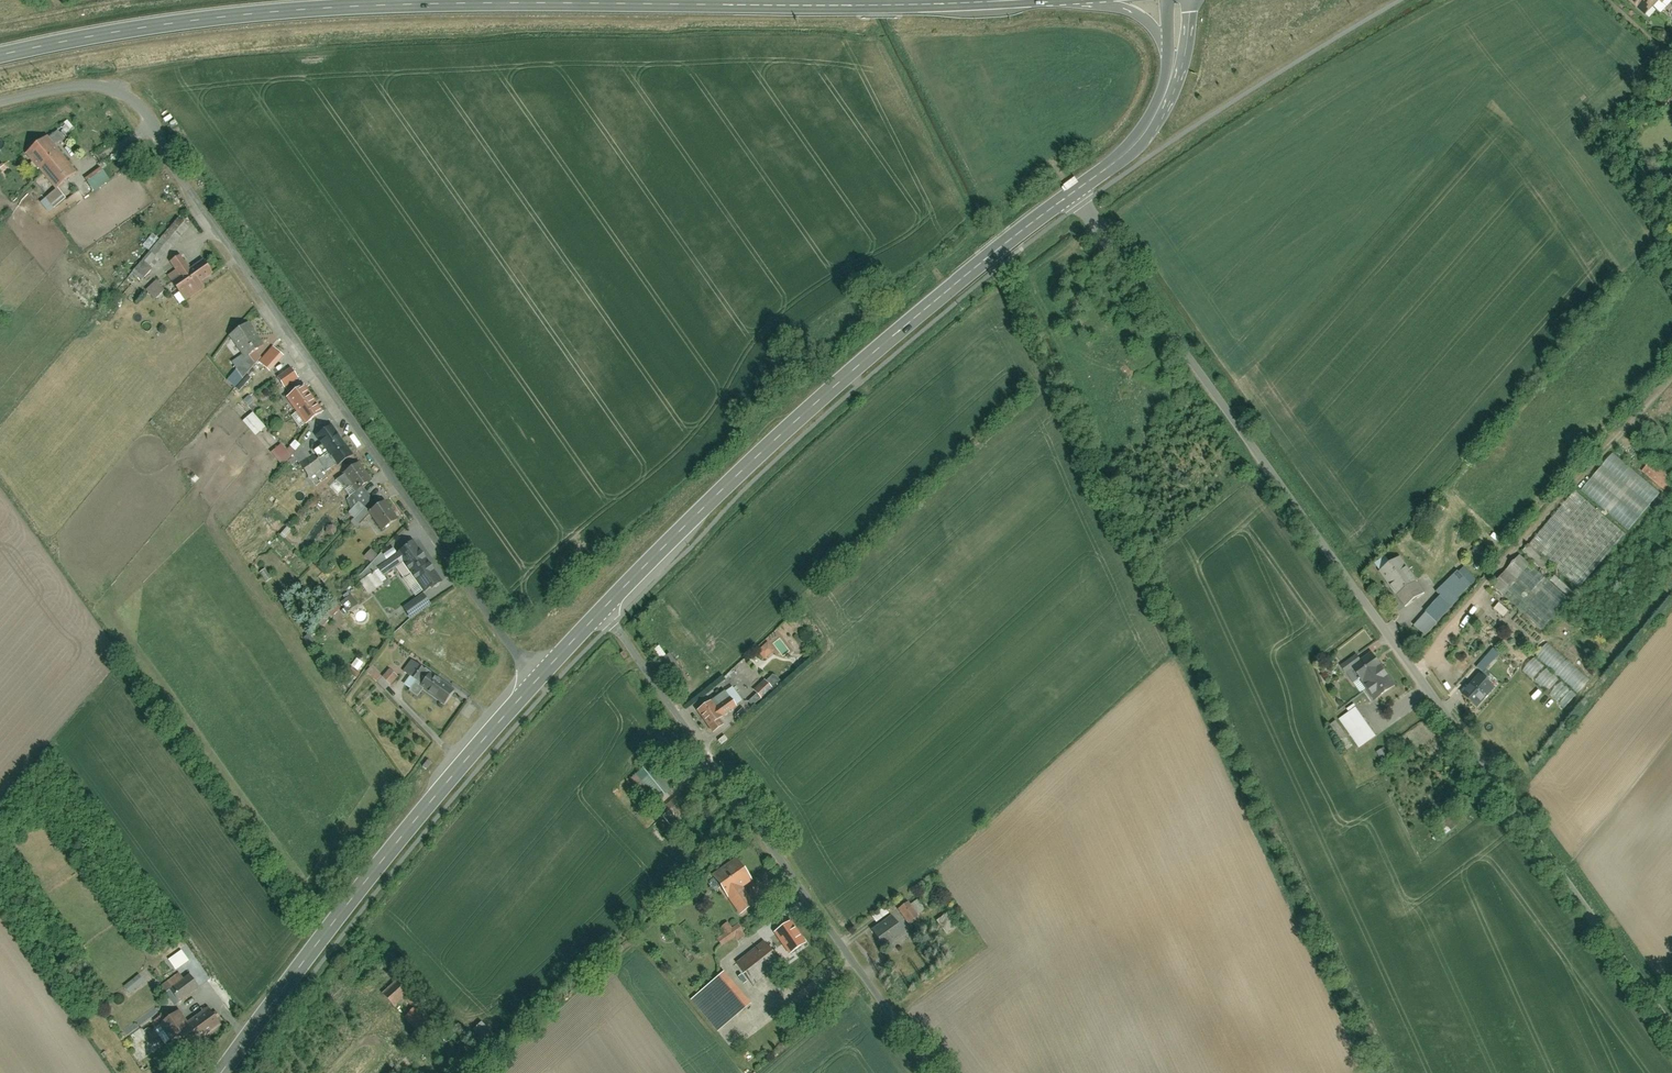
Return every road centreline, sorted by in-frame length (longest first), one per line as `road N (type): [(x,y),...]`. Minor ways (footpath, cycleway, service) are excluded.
road 1 (primary): [(0,55),(111,30),(331,7),(1034,0)]
road 2 (unclassified): [(1671,1021),(1074,193)]
road 3 (residential): [(537,680),(128,98)]
road 4 (residential): [(932,1072),(602,610)]
road 5 (tertiary): [(986,261),(762,451),(602,610)]
road 6 (tertiary): [(537,680),(368,877),(223,1072)]
road 7 (tertiary): [(1172,78),(1146,133),(1074,193)]
road 8 (unclassified): [(0,103),(80,88),(128,98)]
road 9 (tertiary): [(1088,0),(1151,26),(1172,78)]

